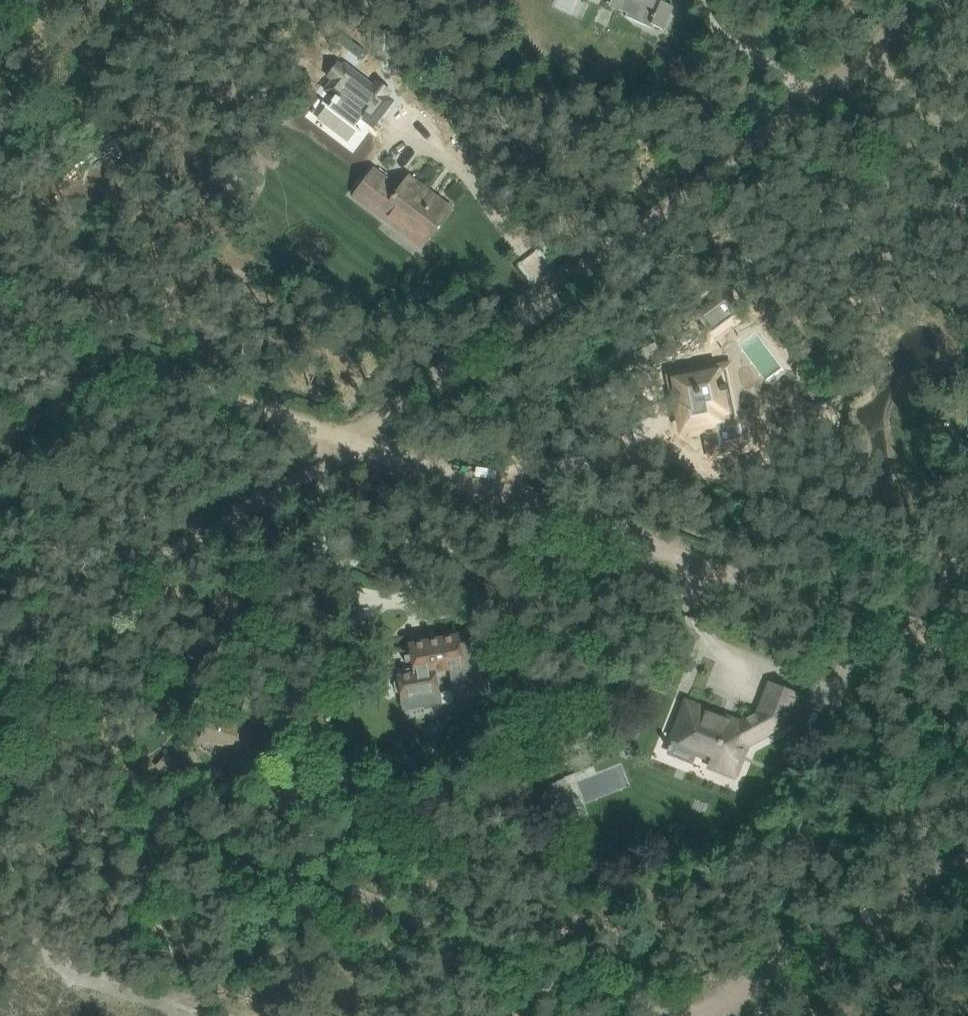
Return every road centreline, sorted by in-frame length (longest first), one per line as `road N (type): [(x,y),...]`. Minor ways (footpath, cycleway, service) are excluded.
road 1 (residential): [(703,1012),(0,764)]
road 2 (residential): [(353,427),(931,0)]
road 3 (residential): [(967,657),(353,427)]
road 4 (residential): [(0,637),(353,427)]
road 5 (residential): [(353,427),(0,310)]
road 6 (track): [(967,866),(703,1012)]

